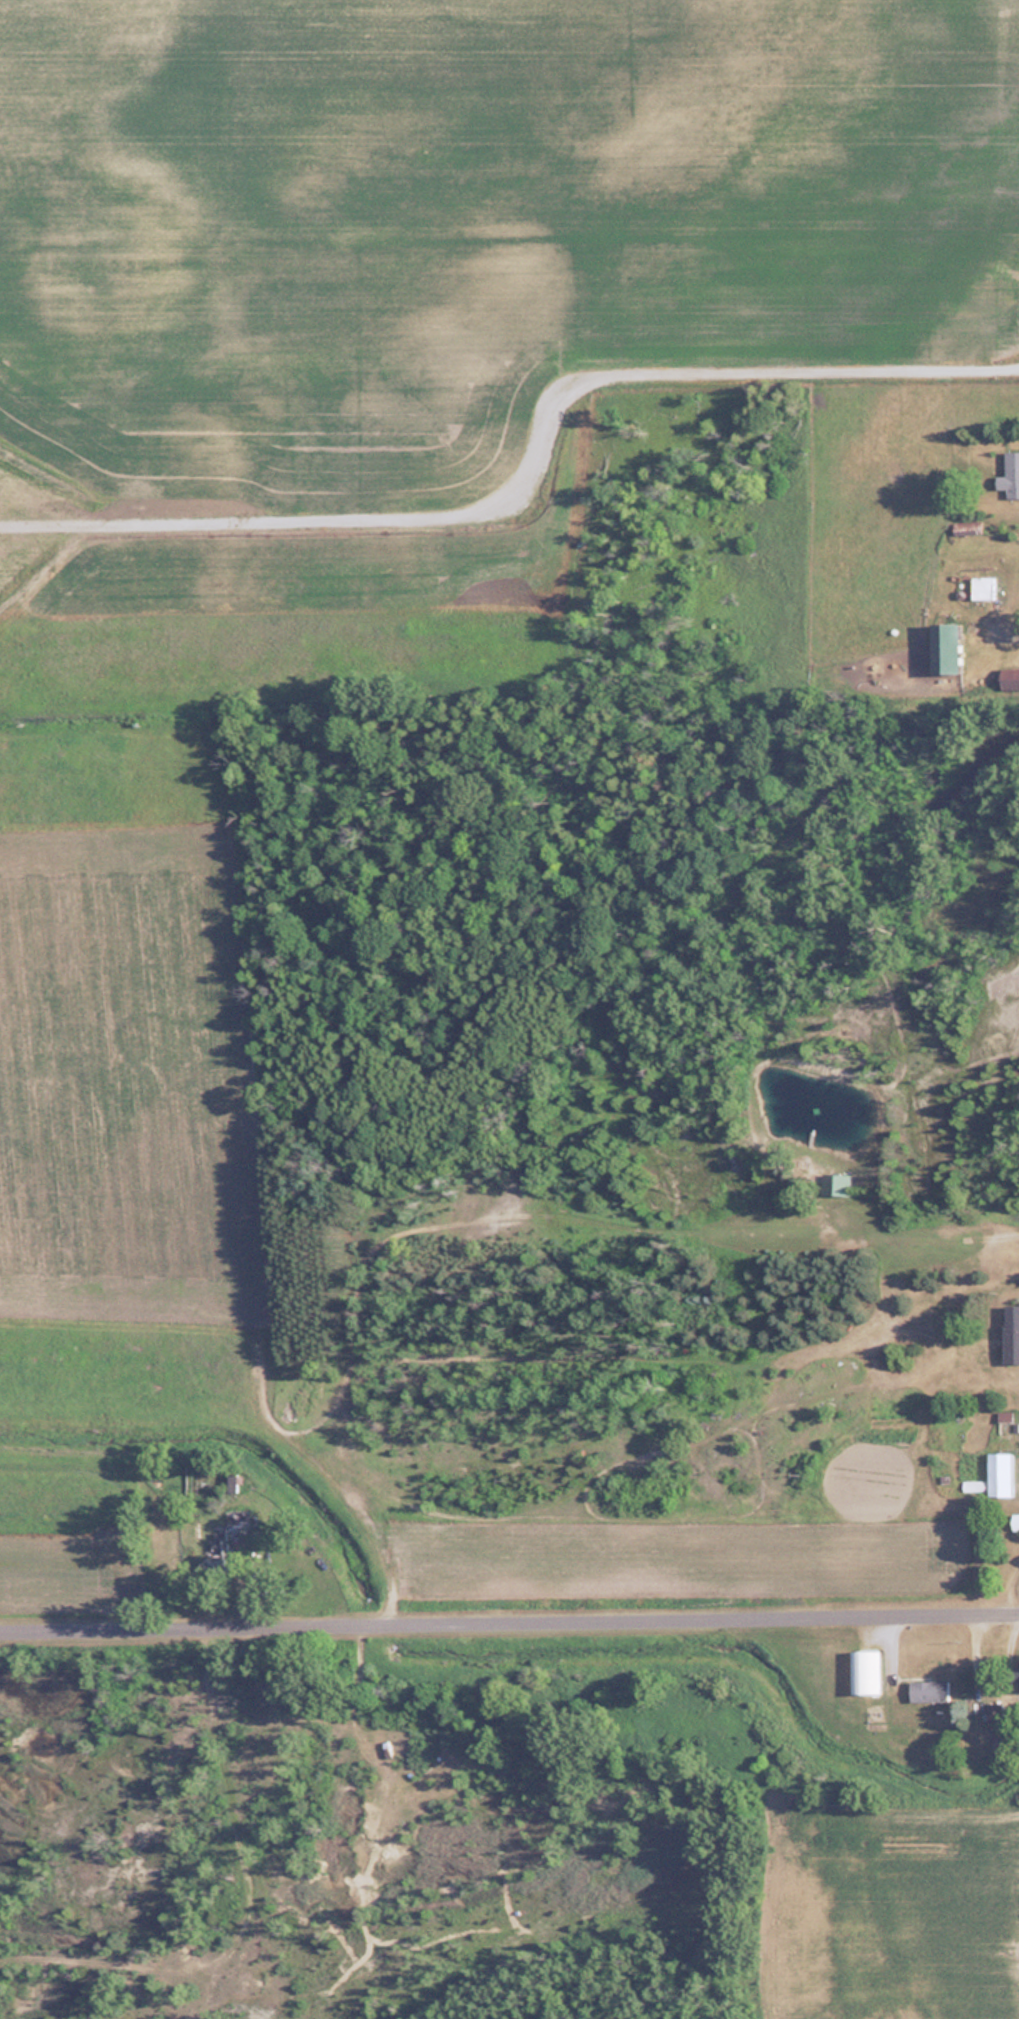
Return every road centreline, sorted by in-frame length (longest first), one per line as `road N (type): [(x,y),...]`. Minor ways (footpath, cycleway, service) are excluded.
road 1 (residential): [(0,1636),(1018,1619)]

